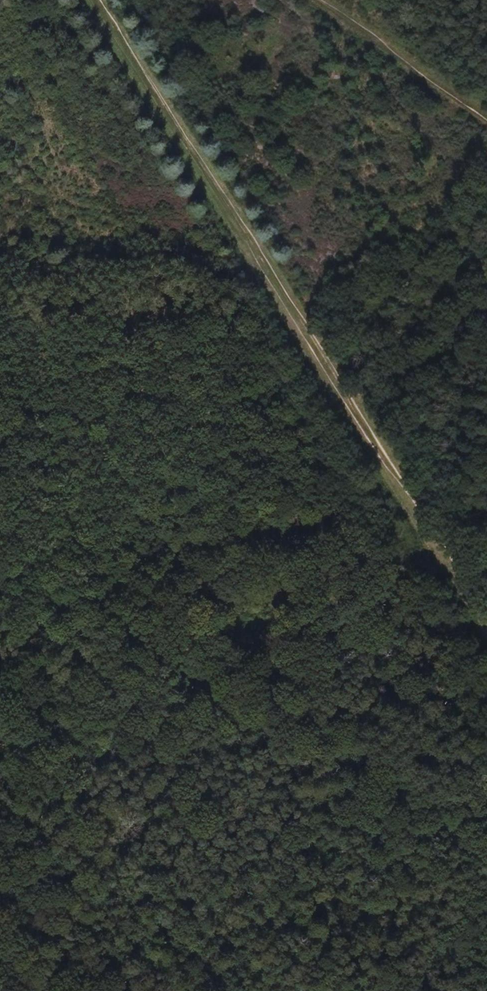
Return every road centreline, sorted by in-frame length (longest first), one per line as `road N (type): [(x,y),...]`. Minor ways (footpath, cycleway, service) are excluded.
road 1 (track): [(486,610),(93,0)]

